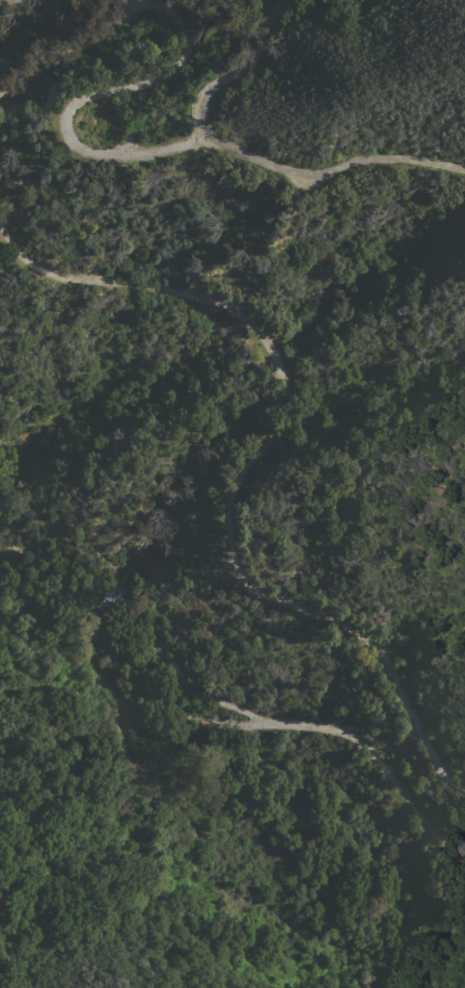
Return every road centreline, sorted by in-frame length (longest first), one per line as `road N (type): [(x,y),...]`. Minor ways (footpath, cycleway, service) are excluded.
road 1 (track): [(0,224),(14,250),(44,270),(214,302),(272,344),(290,412),(235,497),(236,560),(256,591),(372,639),(439,765),(464,790)]
road 2 (track): [(464,861),(379,758),(347,733),(172,713)]
road 3 (track): [(261,722),(188,696),(153,642),(106,614)]
road 4 (track): [(147,6),(0,94)]

